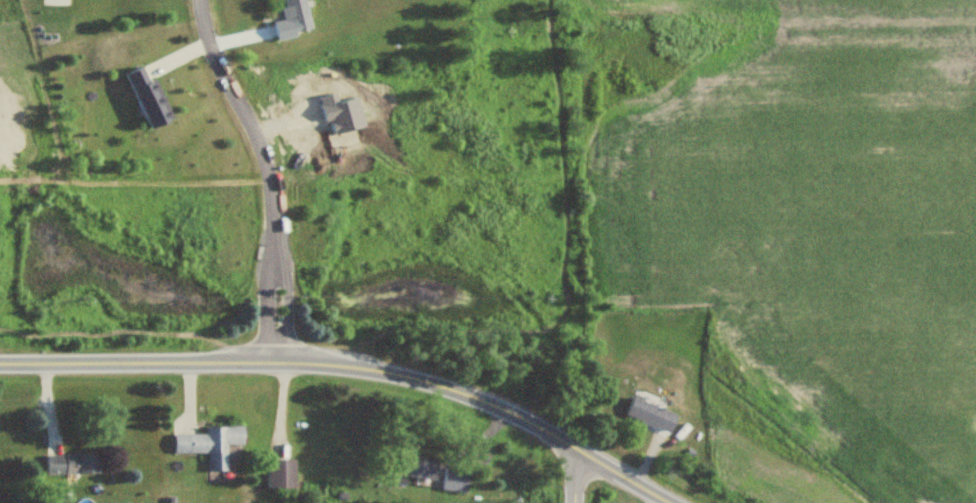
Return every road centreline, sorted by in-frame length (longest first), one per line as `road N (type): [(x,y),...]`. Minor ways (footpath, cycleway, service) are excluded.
road 1 (tertiary): [(668,502),(524,422),(398,376),(280,364),(0,366)]
road 2 (residential): [(280,364),(267,172),(249,120),(215,68),(201,0)]

